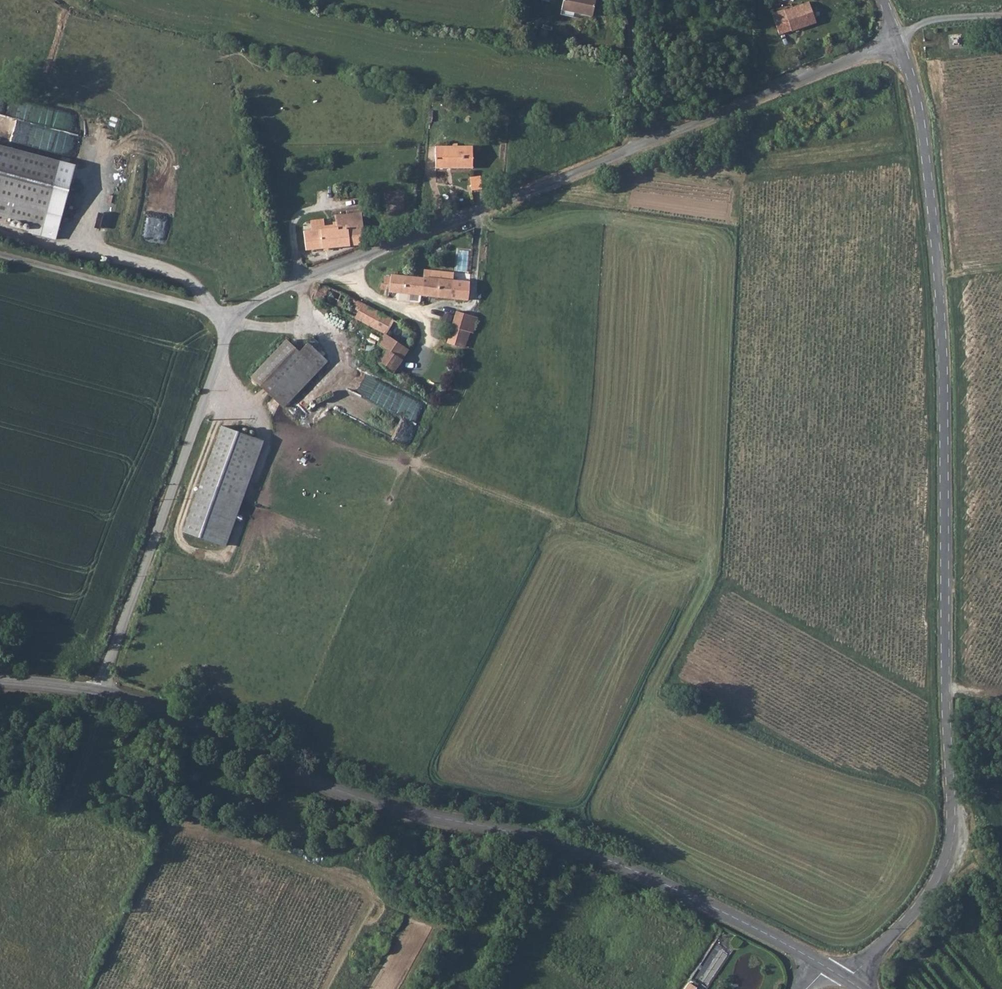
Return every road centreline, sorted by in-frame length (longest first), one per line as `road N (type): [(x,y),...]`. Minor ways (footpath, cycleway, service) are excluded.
road 1 (unclassified): [(897,39),(917,101),(939,281),(951,811),(945,855),(928,891),(848,981)]
road 2 (tertiary): [(99,692),(187,721),(380,806),(573,849),(825,967)]
road 3 (unclassified): [(897,39),(744,107),(307,279),(233,319)]
road 4 (unclassified): [(233,319),(99,692)]
road 5 (unclassified): [(233,319),(0,256)]
road 6 (track): [(0,103),(85,121),(98,147),(74,246)]

